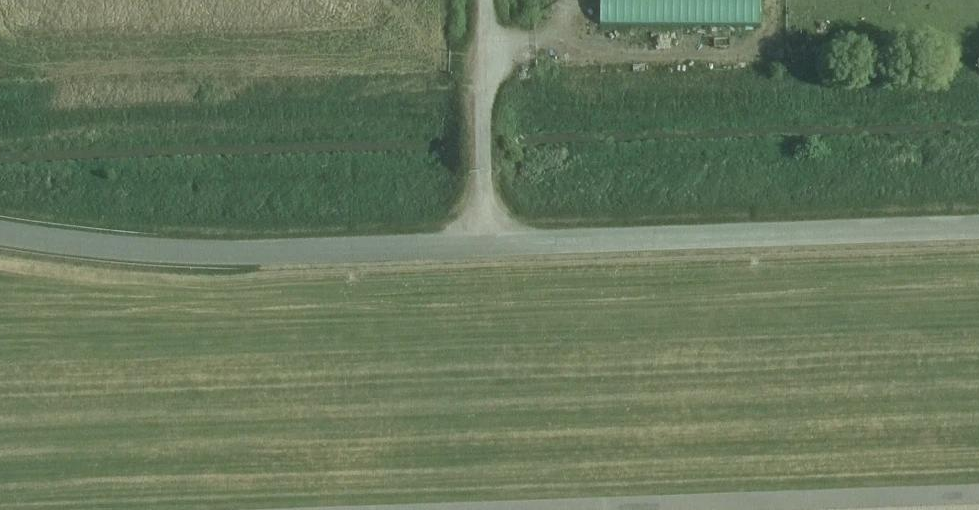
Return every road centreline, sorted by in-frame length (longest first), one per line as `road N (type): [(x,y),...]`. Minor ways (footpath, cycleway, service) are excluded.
road 1 (residential): [(978,232),(486,249)]
road 2 (residential): [(486,249),(239,257),(0,237)]
road 3 (track): [(978,492),(539,509)]
road 4 (unclassified): [(486,249),(484,0)]

